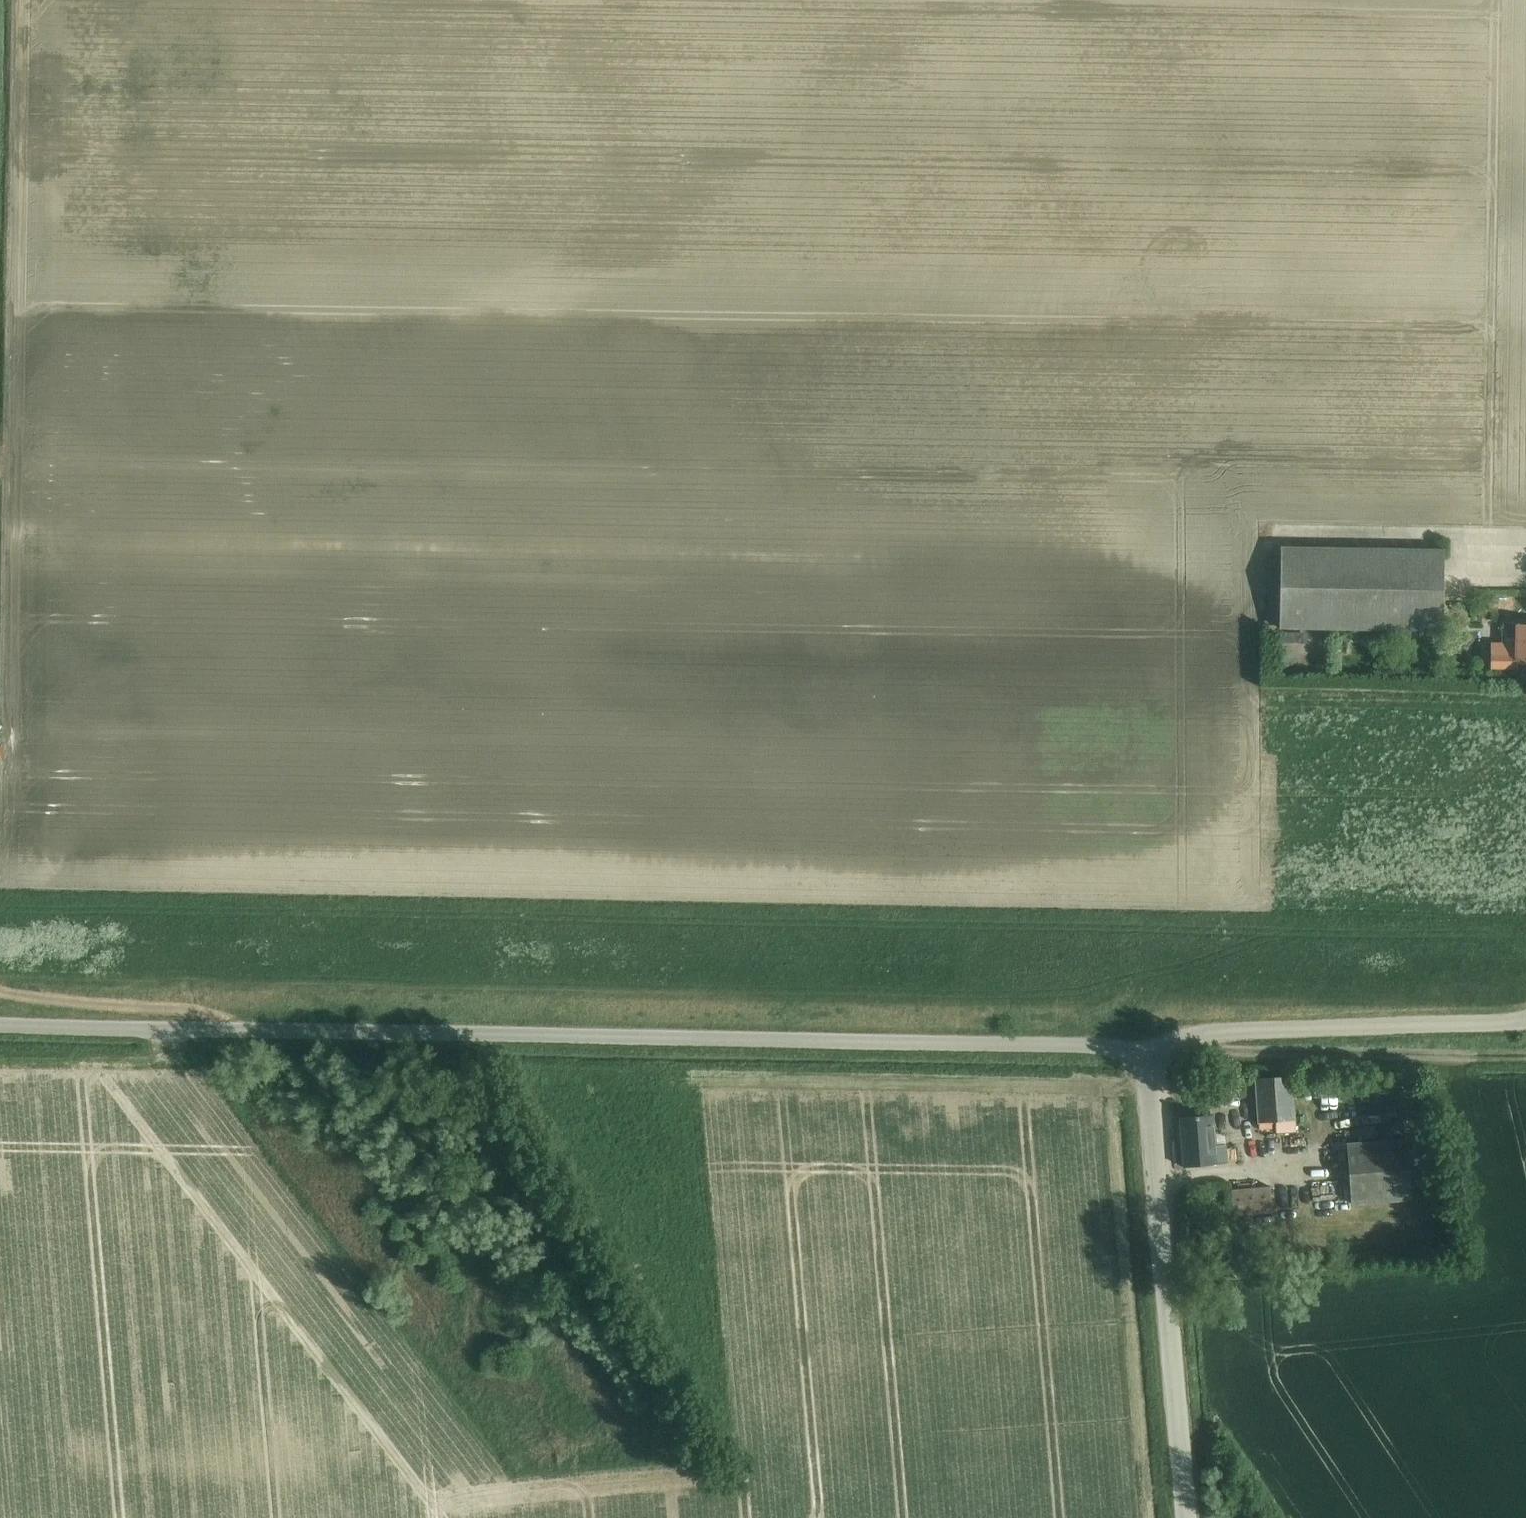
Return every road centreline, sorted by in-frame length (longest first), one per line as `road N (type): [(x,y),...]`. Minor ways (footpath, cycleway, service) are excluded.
road 1 (track): [(1156,1055),(0,1028)]
road 2 (unclassified): [(1186,1517),(1152,1137),(1156,1055),(1215,1033),(1525,1018)]
road 3 (track): [(1156,1055),(1525,1057)]

